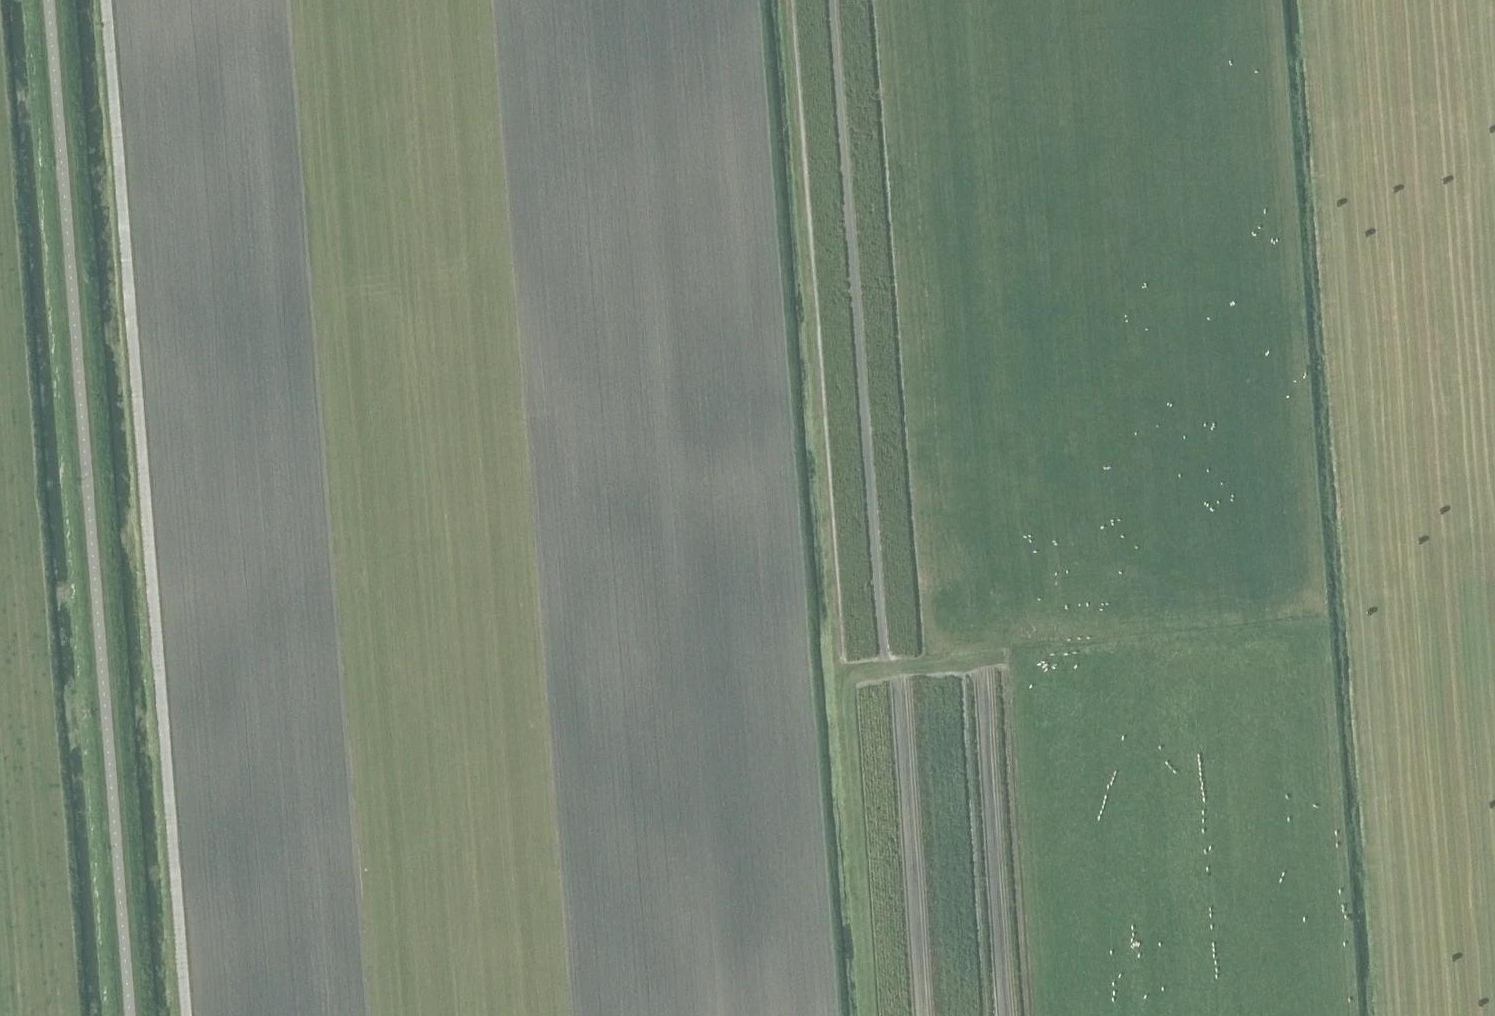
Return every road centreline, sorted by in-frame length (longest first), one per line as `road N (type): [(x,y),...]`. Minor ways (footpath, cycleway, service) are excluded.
road 1 (track): [(190,1015),(107,0)]

